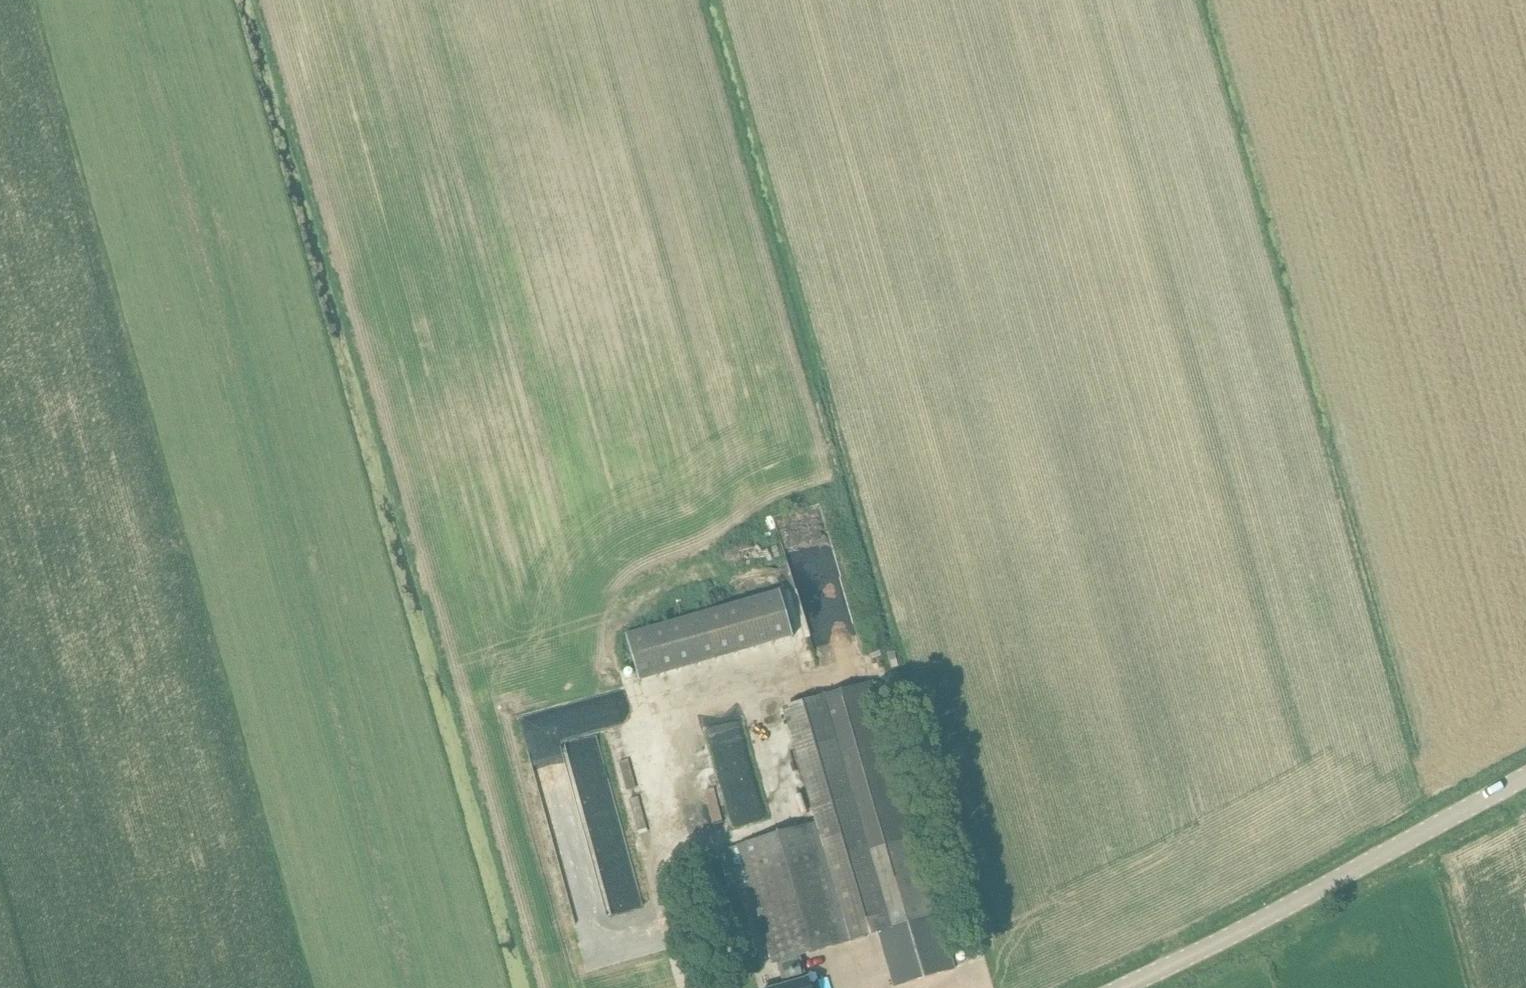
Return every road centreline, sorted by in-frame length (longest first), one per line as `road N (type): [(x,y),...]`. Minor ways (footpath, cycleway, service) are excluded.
road 1 (tertiary): [(1120,987),(1525,776)]

